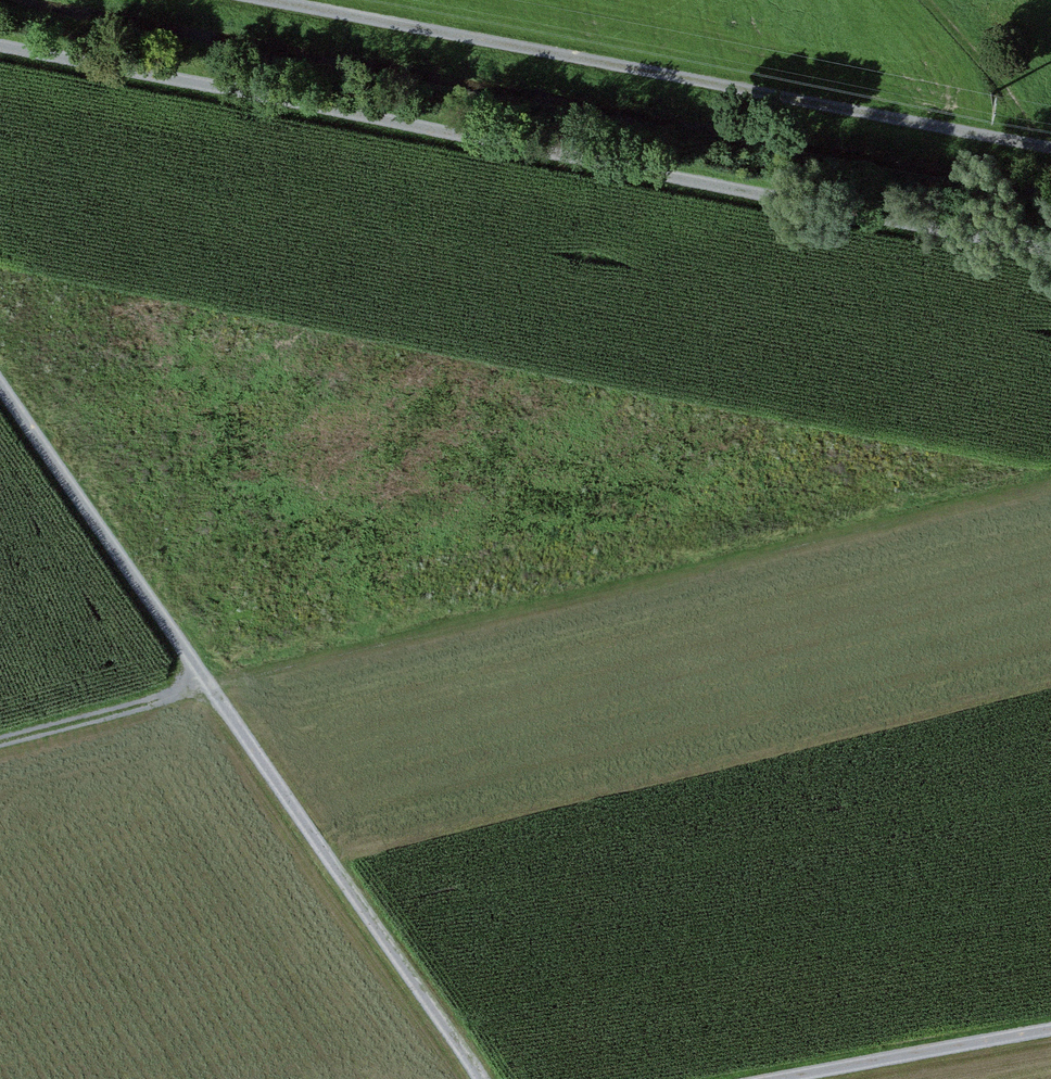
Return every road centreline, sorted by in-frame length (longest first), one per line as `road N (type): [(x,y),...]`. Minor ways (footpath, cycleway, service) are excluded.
road 1 (track): [(1050,481),(0,741)]
road 2 (track): [(0,46),(1050,251)]
road 3 (track): [(478,1078),(0,385)]
road 4 (track): [(241,0),(1050,152)]
road 5 (track): [(787,1078),(1050,1029)]
road 6 (track): [(932,0),(1001,85),(1031,149)]

